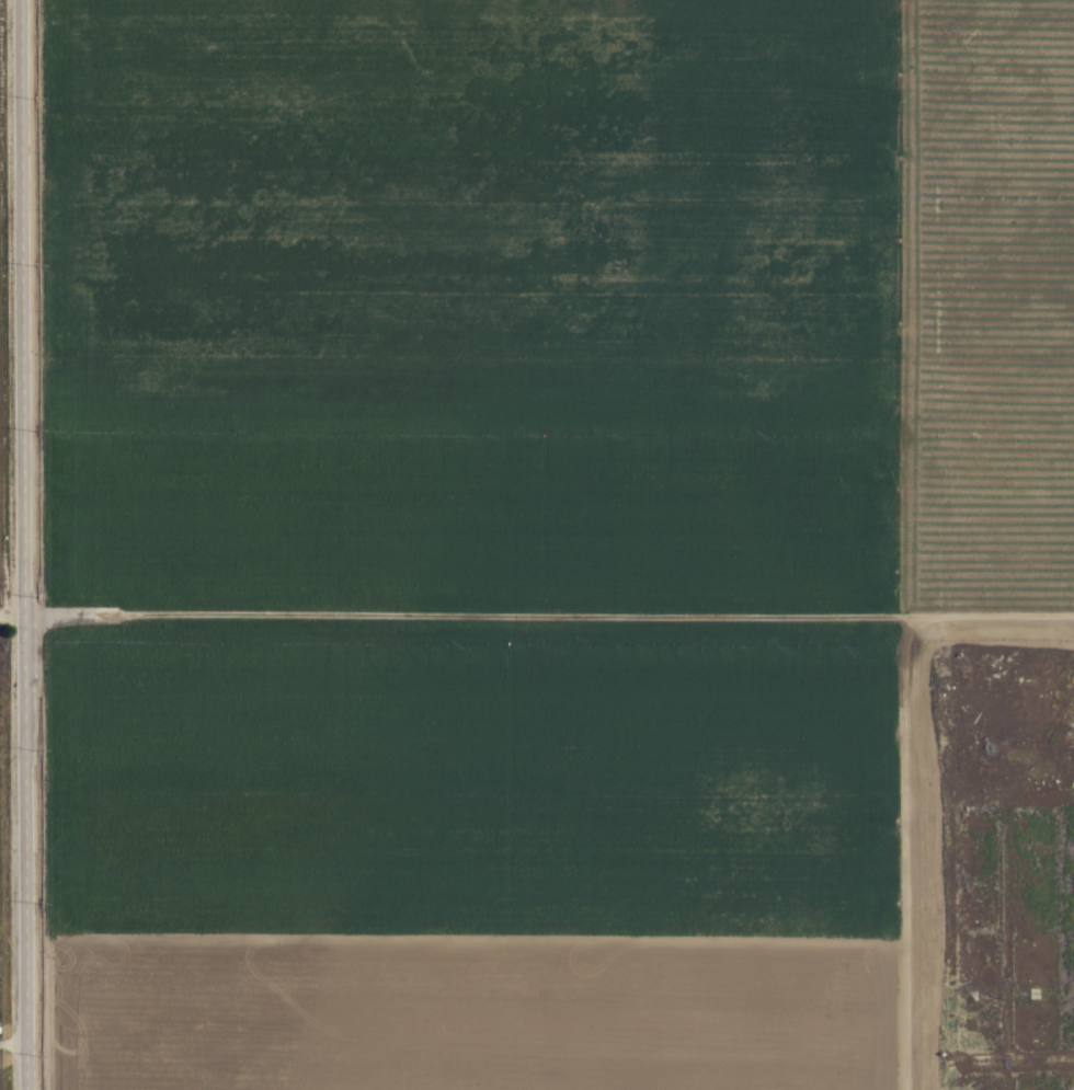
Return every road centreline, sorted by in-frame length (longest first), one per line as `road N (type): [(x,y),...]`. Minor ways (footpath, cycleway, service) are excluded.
road 1 (tertiary): [(23,1089),(18,0)]

